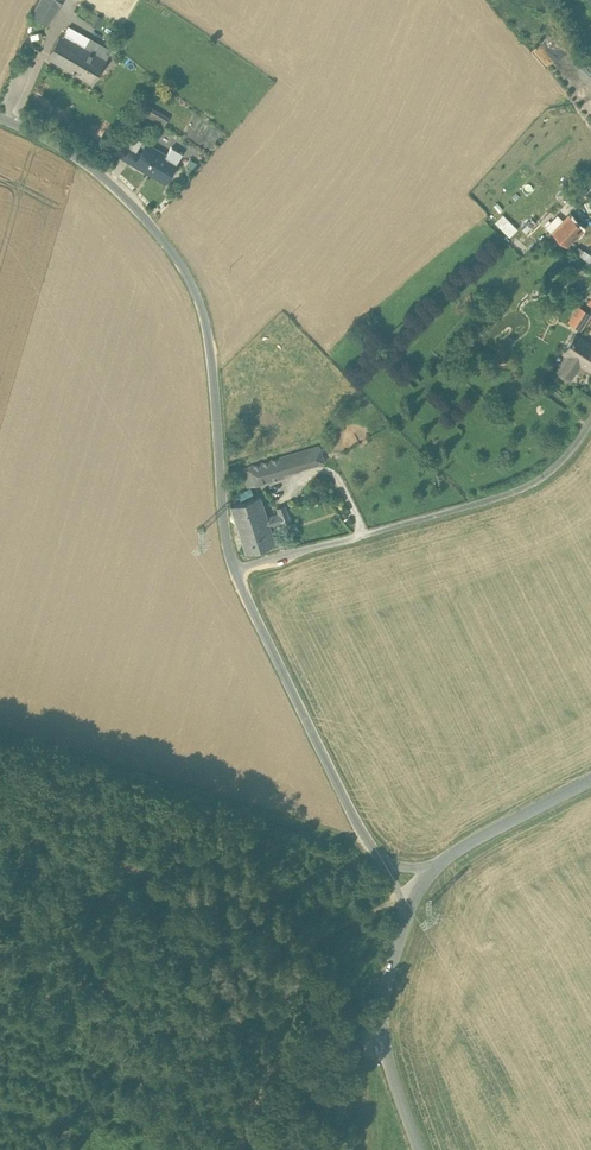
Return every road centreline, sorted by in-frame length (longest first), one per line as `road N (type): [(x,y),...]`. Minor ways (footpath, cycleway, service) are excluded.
road 1 (unclassified): [(0,118),(85,161),(139,210),(200,296),(213,349),(226,538),(236,570),(350,810),(382,859)]
road 2 (track): [(328,933),(0,834)]
road 3 (unclassified): [(405,925),(381,1016),(419,1149)]
road 4 (track): [(328,933),(257,1149)]
road 5 (unclassified): [(433,866),(590,781)]
road 6 (track): [(381,1016),(333,1149)]

